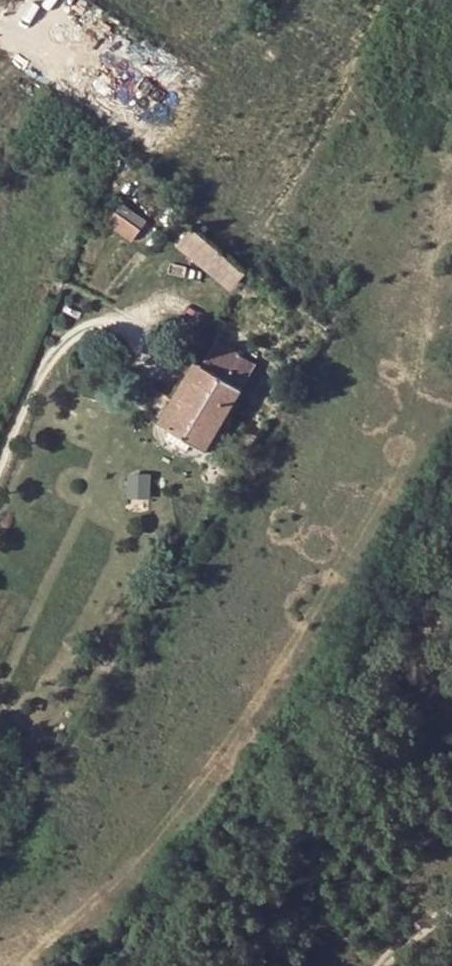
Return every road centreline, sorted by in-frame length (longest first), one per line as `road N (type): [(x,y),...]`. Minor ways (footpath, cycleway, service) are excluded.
road 1 (residential): [(0,478),(51,360),(69,338),(132,315)]

